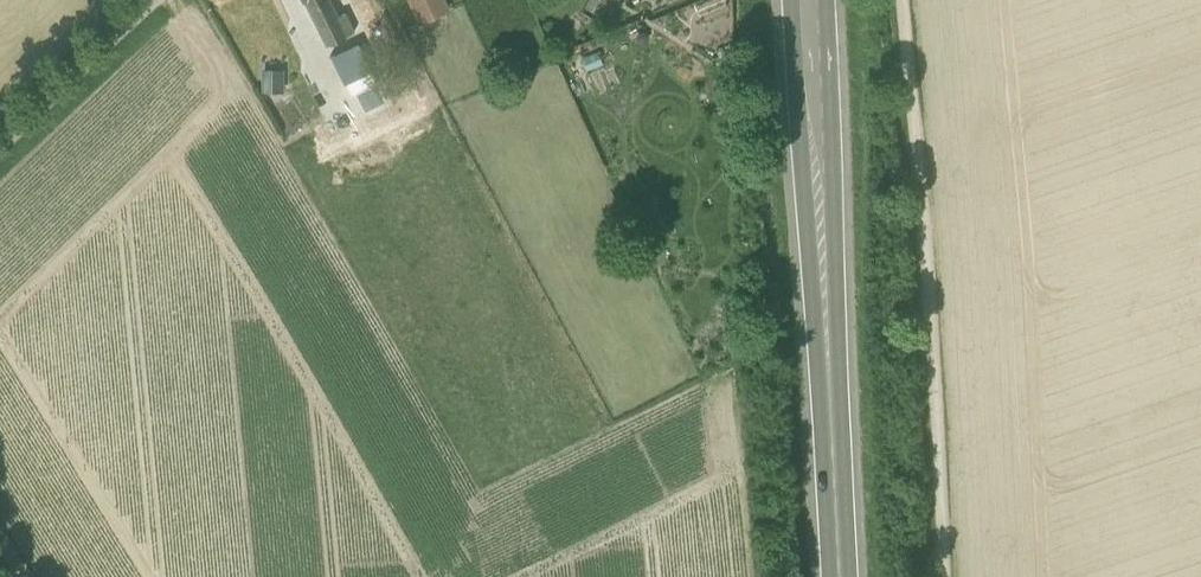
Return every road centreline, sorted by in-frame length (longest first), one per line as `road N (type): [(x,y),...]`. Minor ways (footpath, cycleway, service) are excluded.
road 1 (track): [(944,576),(902,0)]
road 2 (secondary): [(842,576),(809,0)]
road 3 (unclassified): [(0,148),(151,0)]

